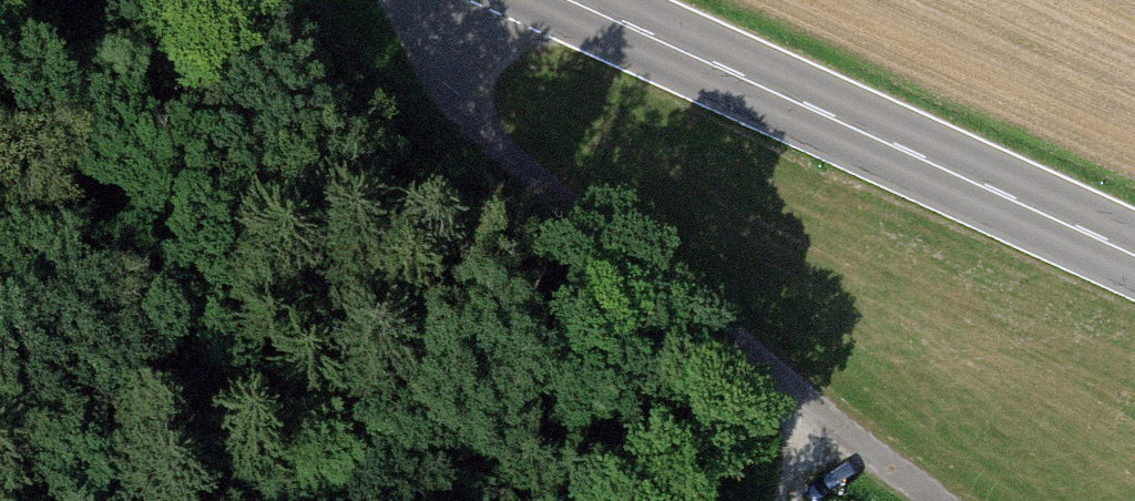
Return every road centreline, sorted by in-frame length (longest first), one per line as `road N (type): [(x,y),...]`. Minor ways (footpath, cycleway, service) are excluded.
road 1 (track): [(770,500),(795,403),(505,150),(458,58),(454,0)]
road 2 (primary): [(1134,251),(583,0)]
road 3 (track): [(795,403),(922,500)]

